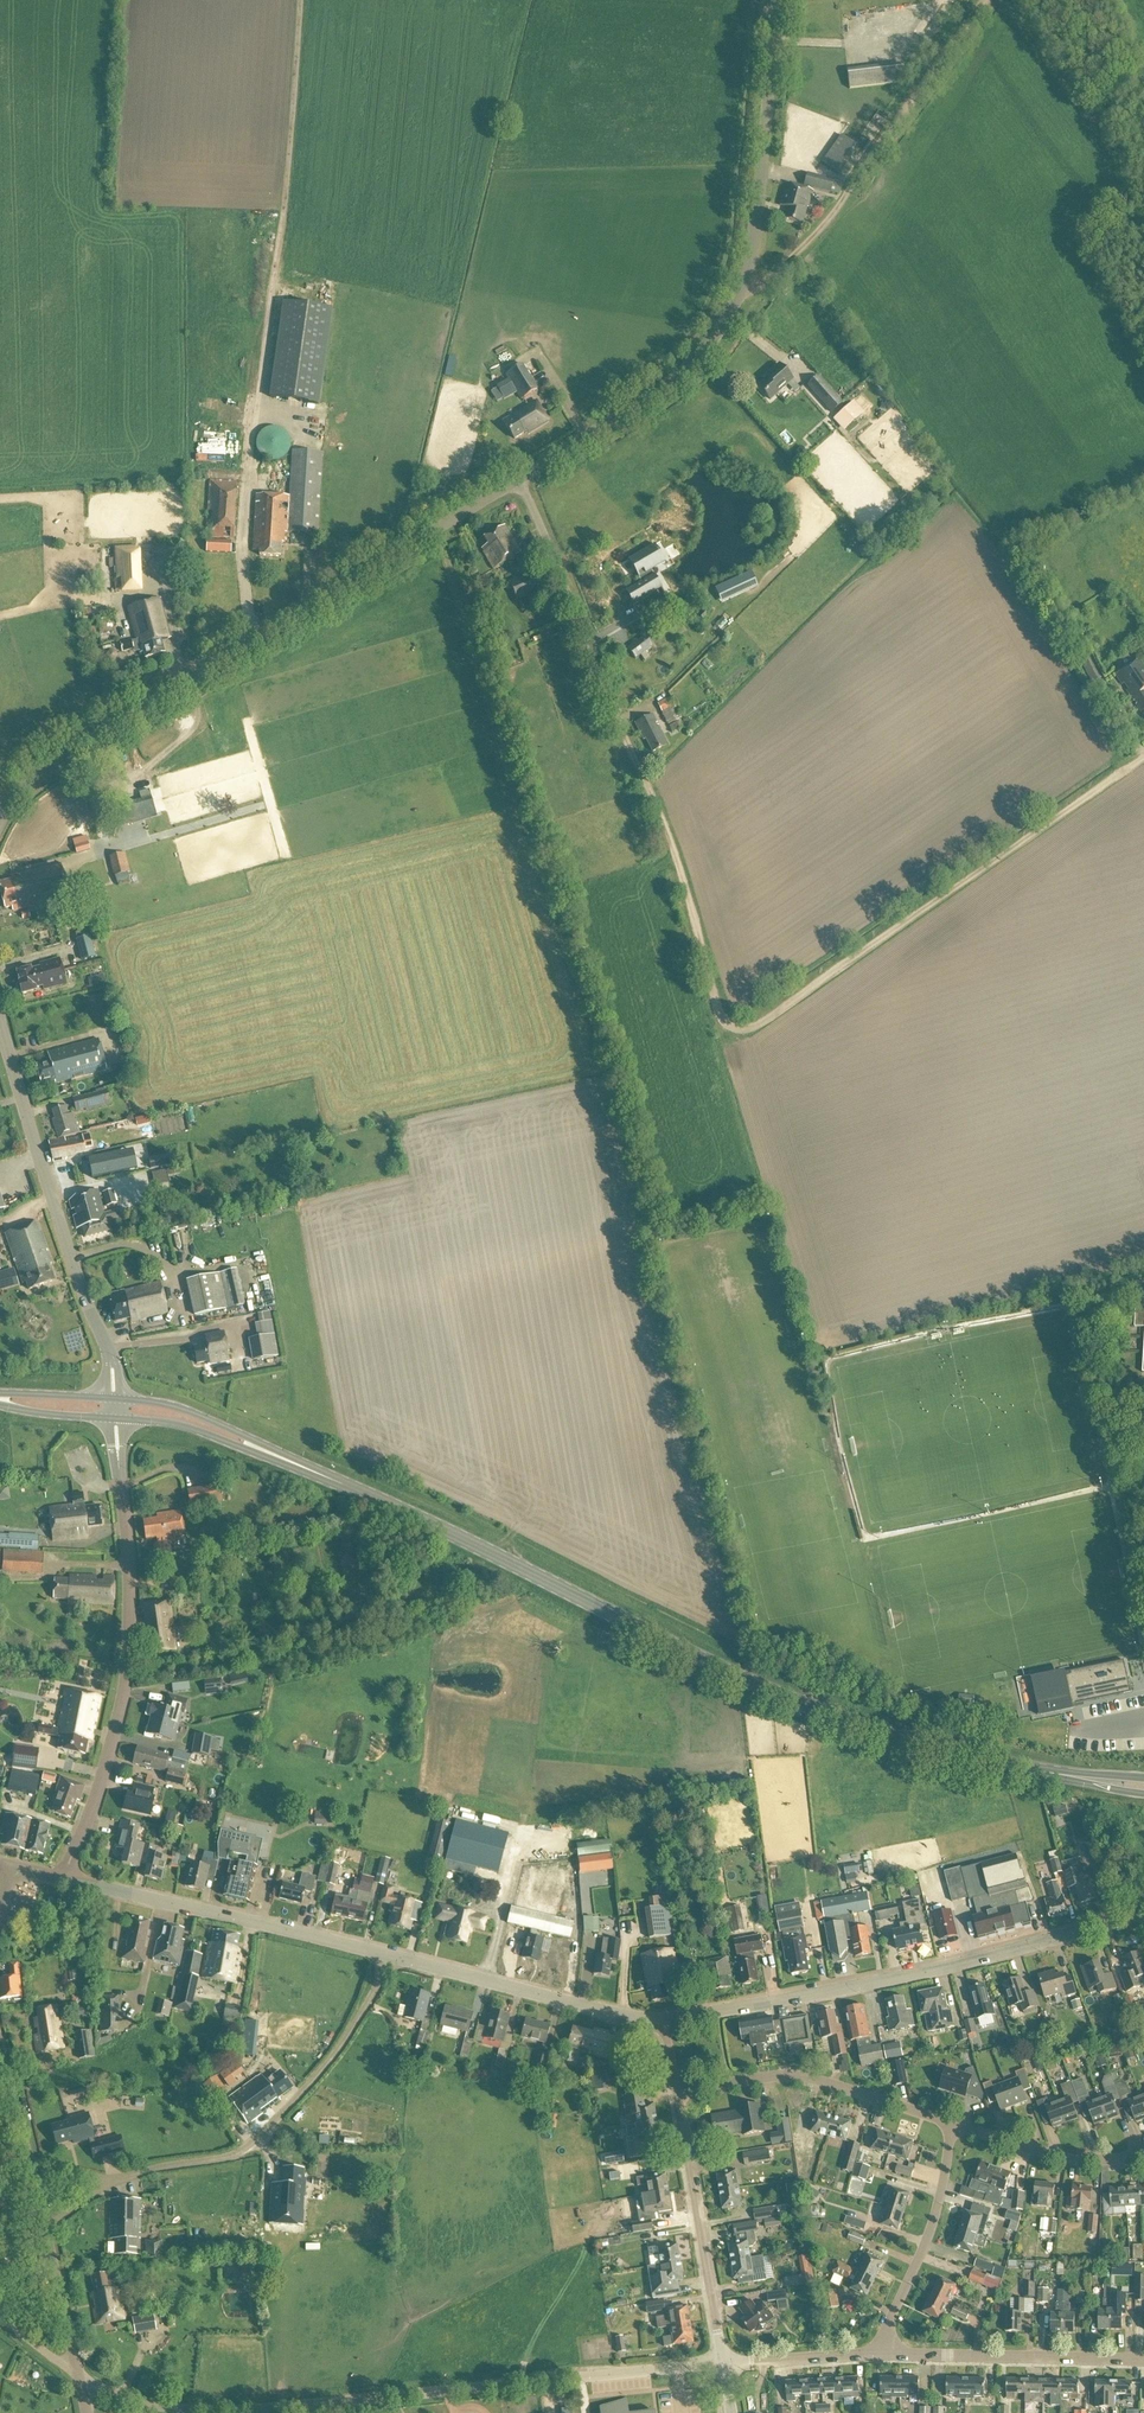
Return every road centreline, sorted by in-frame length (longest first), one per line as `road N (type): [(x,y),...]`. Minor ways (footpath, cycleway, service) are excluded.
road 1 (primary): [(1143,1787),(998,1763),(834,1717),(375,1499),(171,1417),(115,1408)]
road 2 (track): [(1143,758),(754,1027),(735,1029),(720,1008),(625,726)]
road 3 (residential): [(78,2377),(145,2402),(231,2410),(724,2364)]
road 4 (unclassified): [(4,809),(84,745),(517,478)]
road 5 (unclassified): [(517,478),(652,397),(695,359),(739,298),(754,242),(777,0)]
road 6 (unclassified): [(663,2021),(913,1977),(1143,1911)]
road 7 (unclassified): [(67,1880),(110,1752),(128,1665),(115,1408)]
road 8 (unclassified): [(115,1408),(113,1363),(78,1284),(0,1020)]
road 9 (residential): [(107,2182),(243,2149),(339,2050),(391,1955)]
road 10 (track): [(743,285),(762,286),(832,215),(986,0)]
road 11 (unclassified): [(67,1880),(391,1955)]
road 12 (residential): [(953,2123),(818,2080),(775,2076),(677,2092)]
road 13 (unclassified): [(391,1955),(663,2021)]
road 14 (residential): [(724,2364),(677,2092)]
road 15 (residential): [(625,726),(517,478)]
road 16 (residential): [(888,2353),(1143,2359)]
road 17 (residential): [(888,2353),(888,2331),(939,2201),(953,2123)]
road 18 (residential): [(1143,2158),(1053,2156),(953,2123)]
road 19 (residential): [(724,2364),(888,2353)]
road 20 (unclassified): [(78,2377),(45,2231)]

